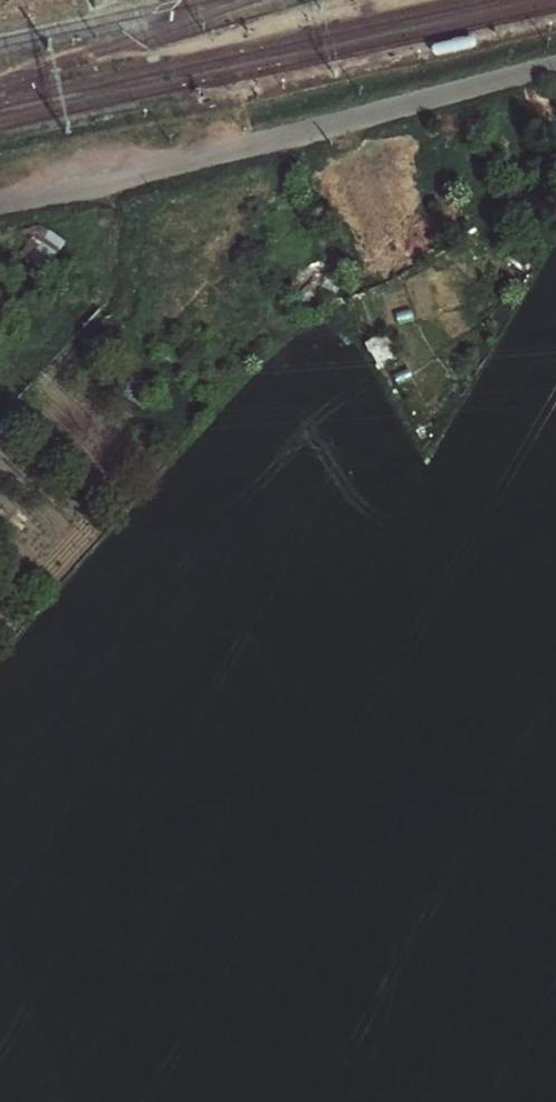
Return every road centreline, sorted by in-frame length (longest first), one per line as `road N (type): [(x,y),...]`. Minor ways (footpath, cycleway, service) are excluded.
road 1 (unclassified): [(0,208),(555,68)]

